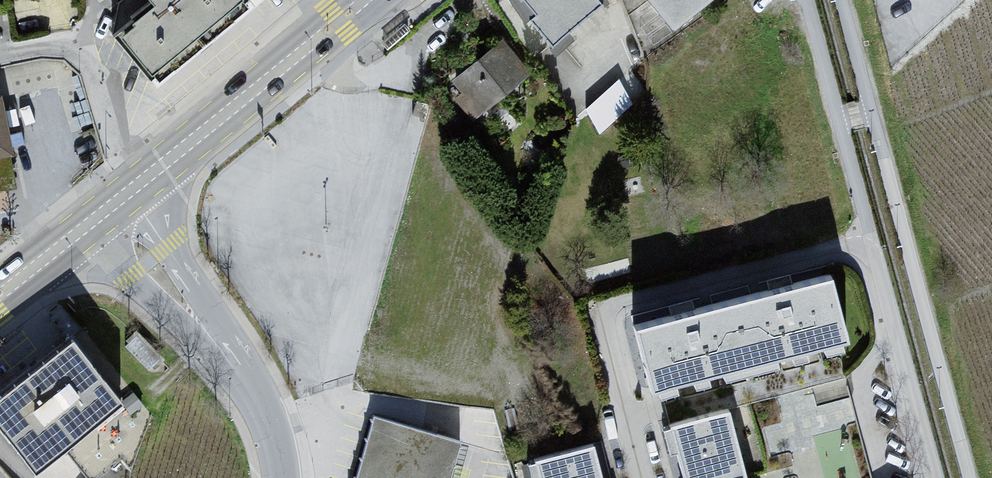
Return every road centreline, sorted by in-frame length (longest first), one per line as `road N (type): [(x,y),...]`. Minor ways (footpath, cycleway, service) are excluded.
road 1 (residential): [(868,244),(601,314),(643,477)]
road 2 (residential): [(970,477),(874,114)]
road 3 (residential): [(282,477),(277,442),(237,368),(104,209)]
road 4 (secondary): [(360,0),(136,184)]
road 5 (residential): [(868,244),(932,477)]
road 6 (residential): [(136,184),(81,56),(62,46),(0,54)]
road 7 (secondary): [(104,209),(0,293)]
road 8 (residential): [(805,0),(836,123)]
road 9 (residential): [(836,123),(868,244)]

